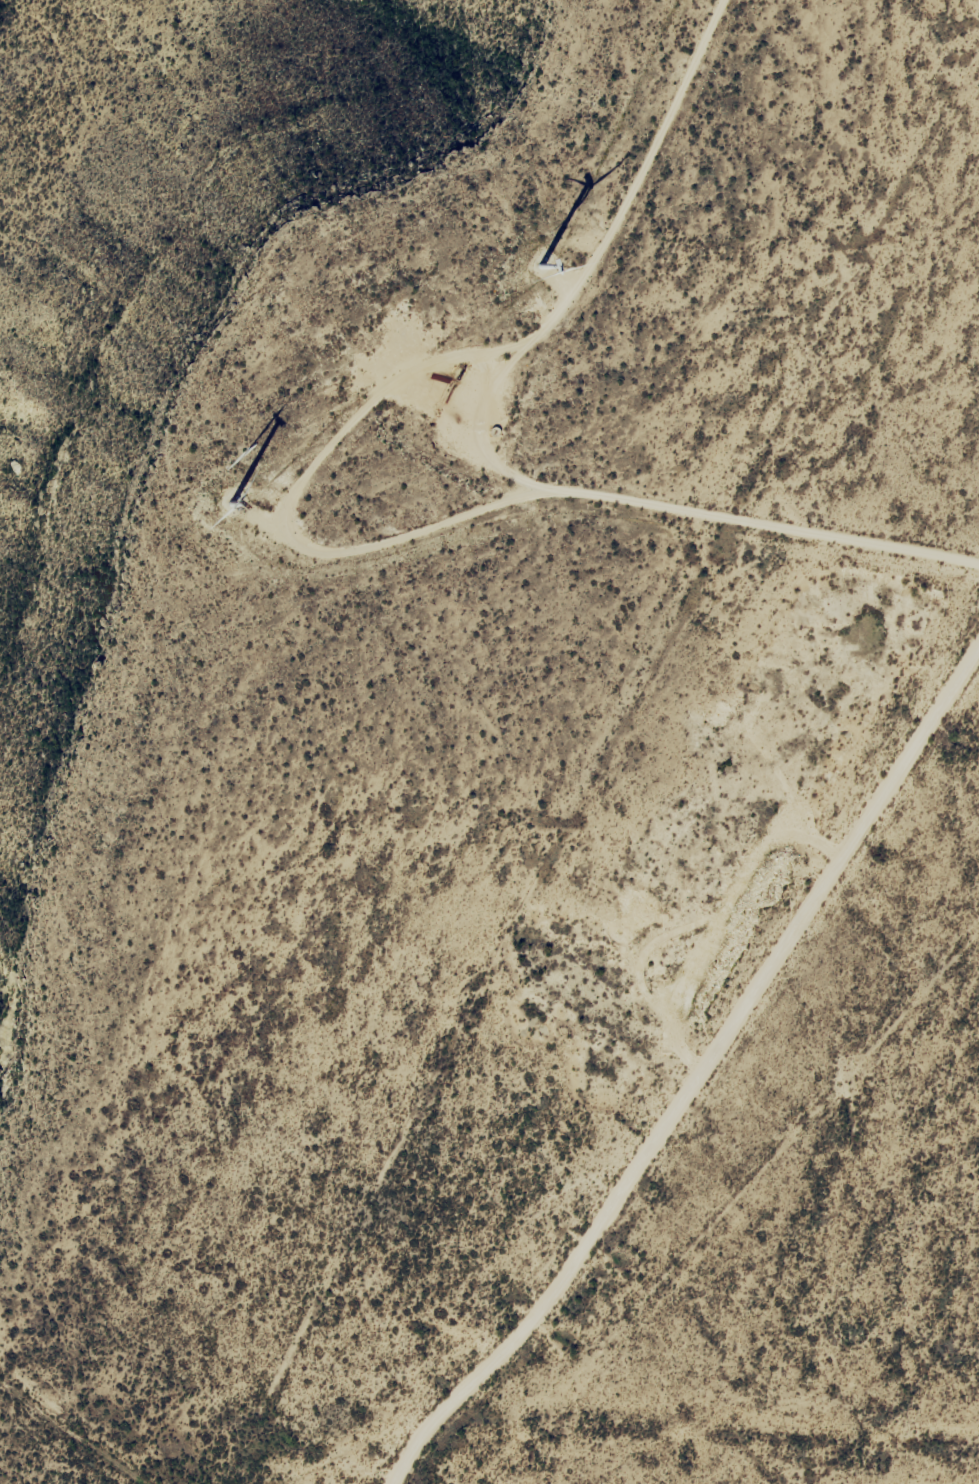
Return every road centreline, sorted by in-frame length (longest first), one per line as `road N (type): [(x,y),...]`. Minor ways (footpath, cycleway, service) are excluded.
road 1 (track): [(404,1483),(484,1405),(642,1211),(796,987),(944,723),(978,680)]

